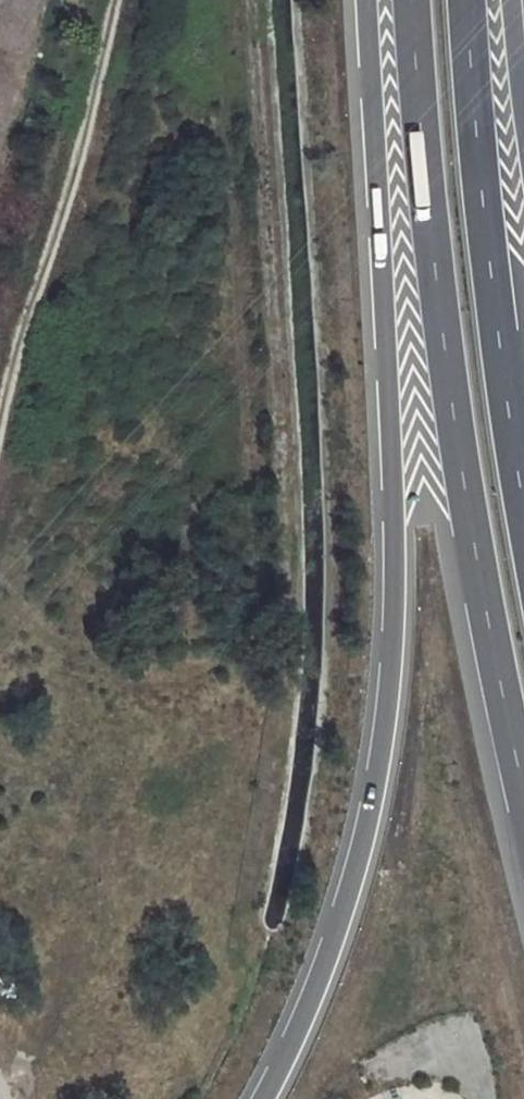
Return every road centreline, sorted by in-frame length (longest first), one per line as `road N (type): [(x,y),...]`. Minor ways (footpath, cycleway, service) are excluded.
road 1 (trunk): [(366,0),(393,475),(389,690),(383,755),(330,950),(263,1098)]
road 2 (trunk): [(411,0),(456,438),(523,785)]
road 3 (trunk): [(523,513),(489,257),(466,0)]

